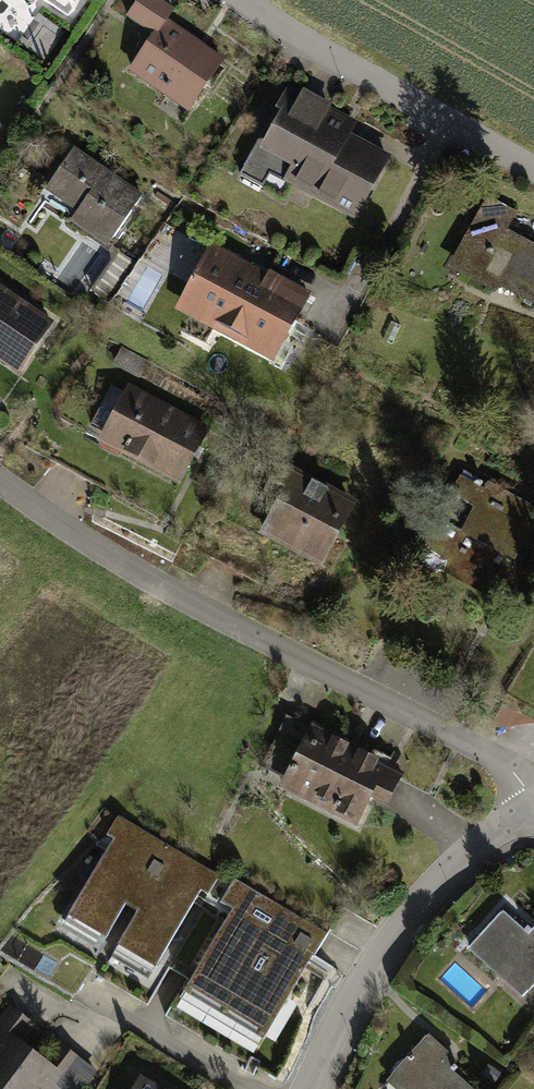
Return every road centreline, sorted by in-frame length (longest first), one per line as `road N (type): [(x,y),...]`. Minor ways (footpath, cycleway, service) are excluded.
road 1 (residential): [(533,781),(166,588),(0,478)]
road 2 (residential): [(533,809),(433,887),(352,993),(308,1088)]
road 3 (residential): [(248,0),(533,167)]
road 4 (residential): [(256,1088),(91,1000)]

